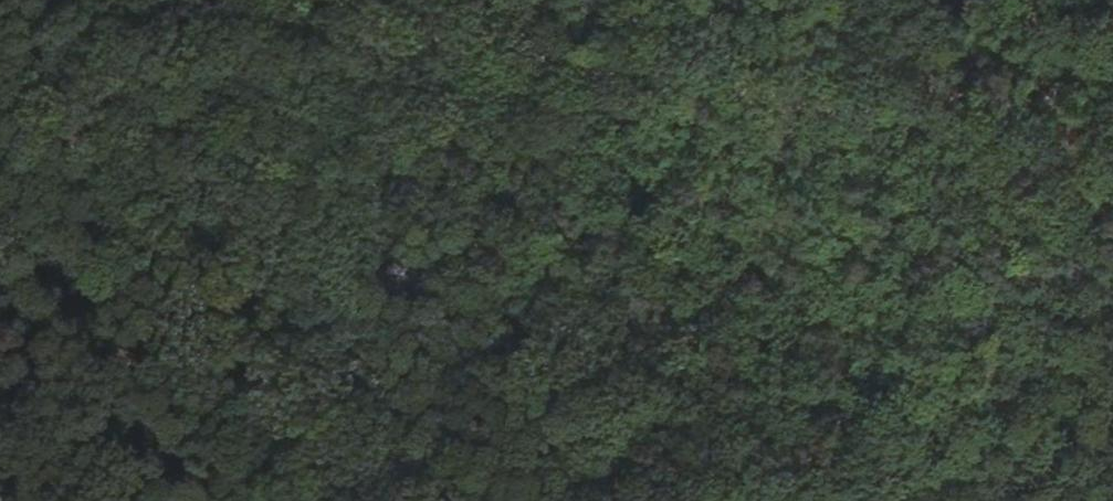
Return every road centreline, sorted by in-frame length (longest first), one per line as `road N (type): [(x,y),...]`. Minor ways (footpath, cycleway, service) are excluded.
road 1 (track): [(105,0),(537,58),(954,101)]
road 2 (track): [(0,55),(417,500)]
road 3 (track): [(1112,73),(954,101)]

